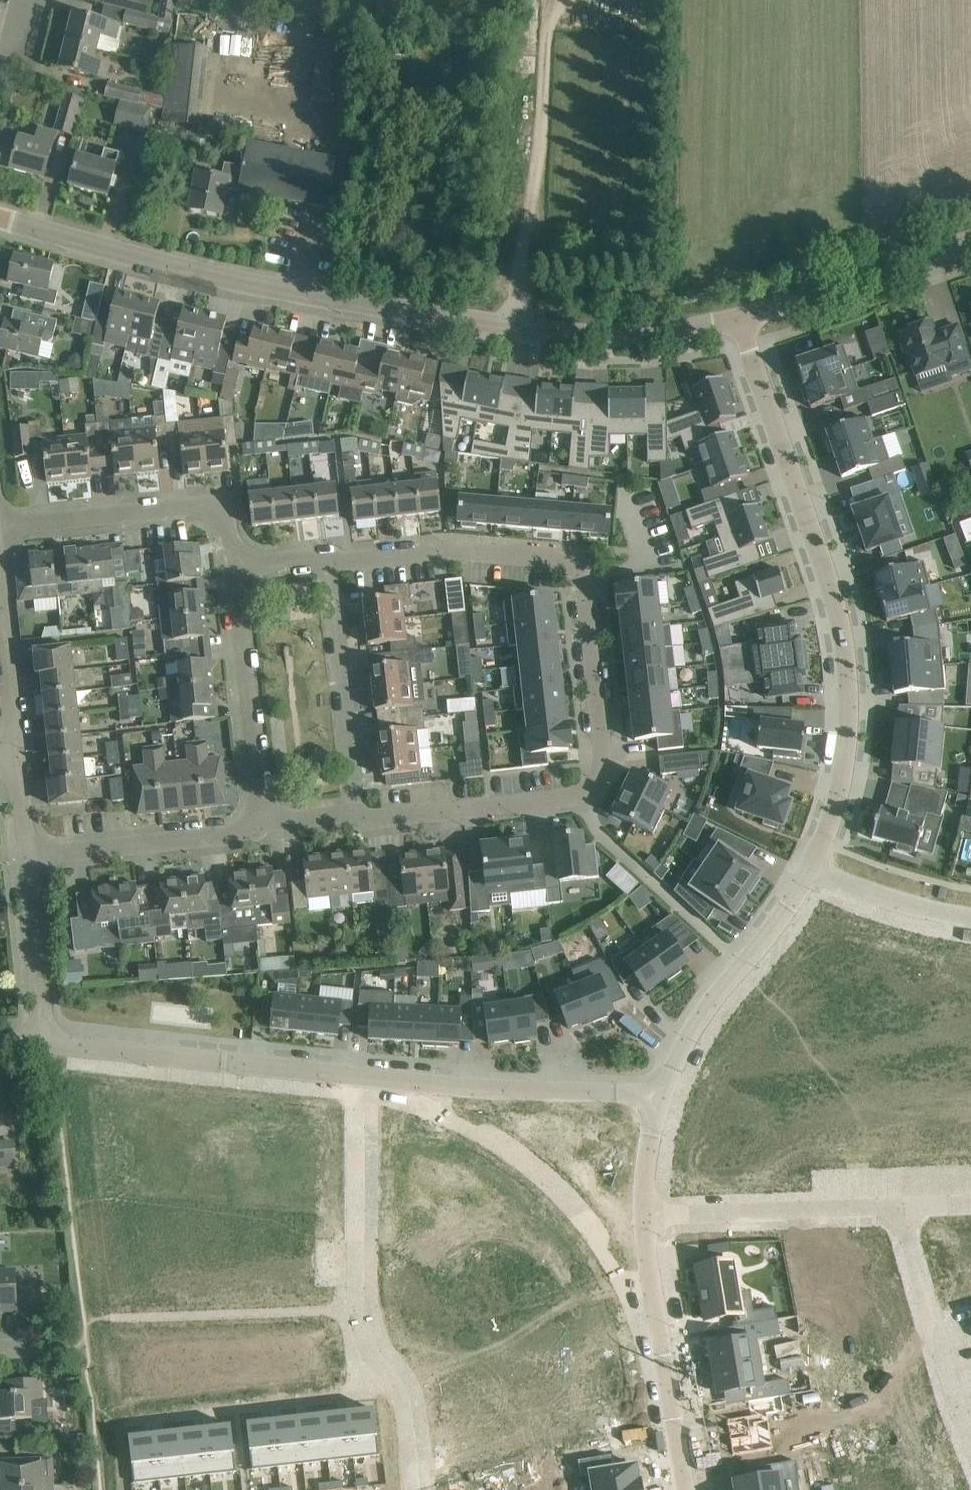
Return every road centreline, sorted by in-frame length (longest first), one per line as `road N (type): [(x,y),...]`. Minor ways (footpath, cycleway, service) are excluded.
road 1 (tertiary): [(745,317),(671,332),(578,335),(273,288),(0,220)]
road 2 (residential): [(810,869),(843,771),(848,658),(745,317)]
road 3 (residential): [(329,560),(449,549),(573,562),(598,750),(572,800)]
road 4 (residential): [(409,1489),(396,1400),(351,1299),(354,1077)]
road 5 (residential): [(354,1077),(660,1092)]
road 6 (residential): [(50,1040),(354,1077)]
road 7 (residential): [(234,571),(223,518),(197,505),(0,531)]
road 8 (residential): [(687,1489),(646,1219)]
road 9 (residential): [(660,1092),(699,1015),(773,934),(810,869)]
road 10 (residential): [(646,1219),(903,1209)]
road 11 (residential): [(356,813),(329,560)]
road 12 (residential): [(262,823),(234,571)]
road 13 (residential): [(25,858),(252,833),(262,823)]
road 14 (residential): [(970,1438),(903,1209)]
road 15 (tertiary): [(970,240),(745,317)]
road 16 (residential): [(356,813),(374,819),(572,800)]
road 17 (residential): [(50,1040),(39,1014),(25,858)]
road 18 (residential): [(810,869),(970,920)]
road 19 (residential): [(17,757),(0,616)]
road 20 (residential): [(646,1219),(660,1092)]

